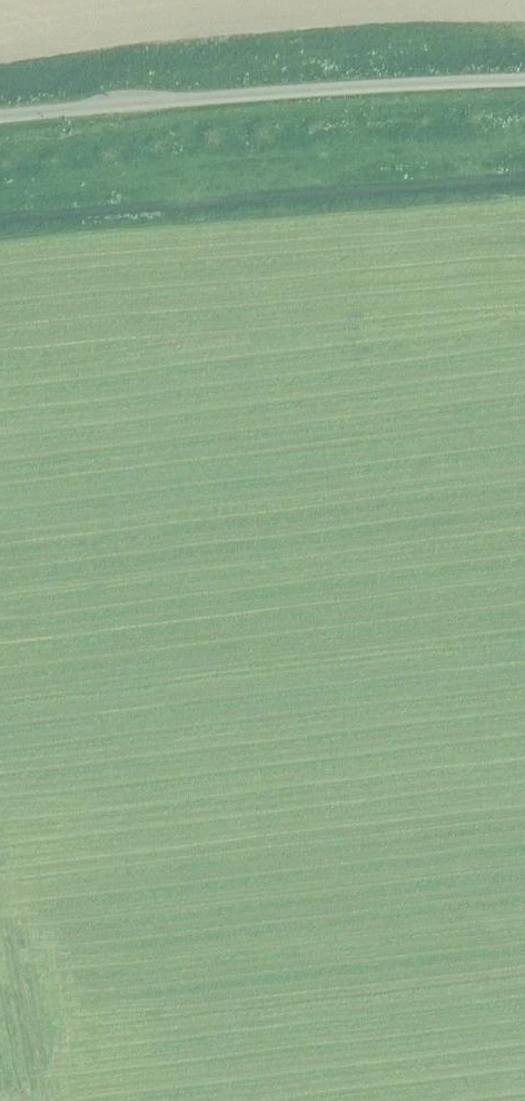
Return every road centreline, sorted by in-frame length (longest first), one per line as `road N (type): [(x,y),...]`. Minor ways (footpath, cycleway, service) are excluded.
road 1 (unclassified): [(0,119),(131,101),(524,83)]

